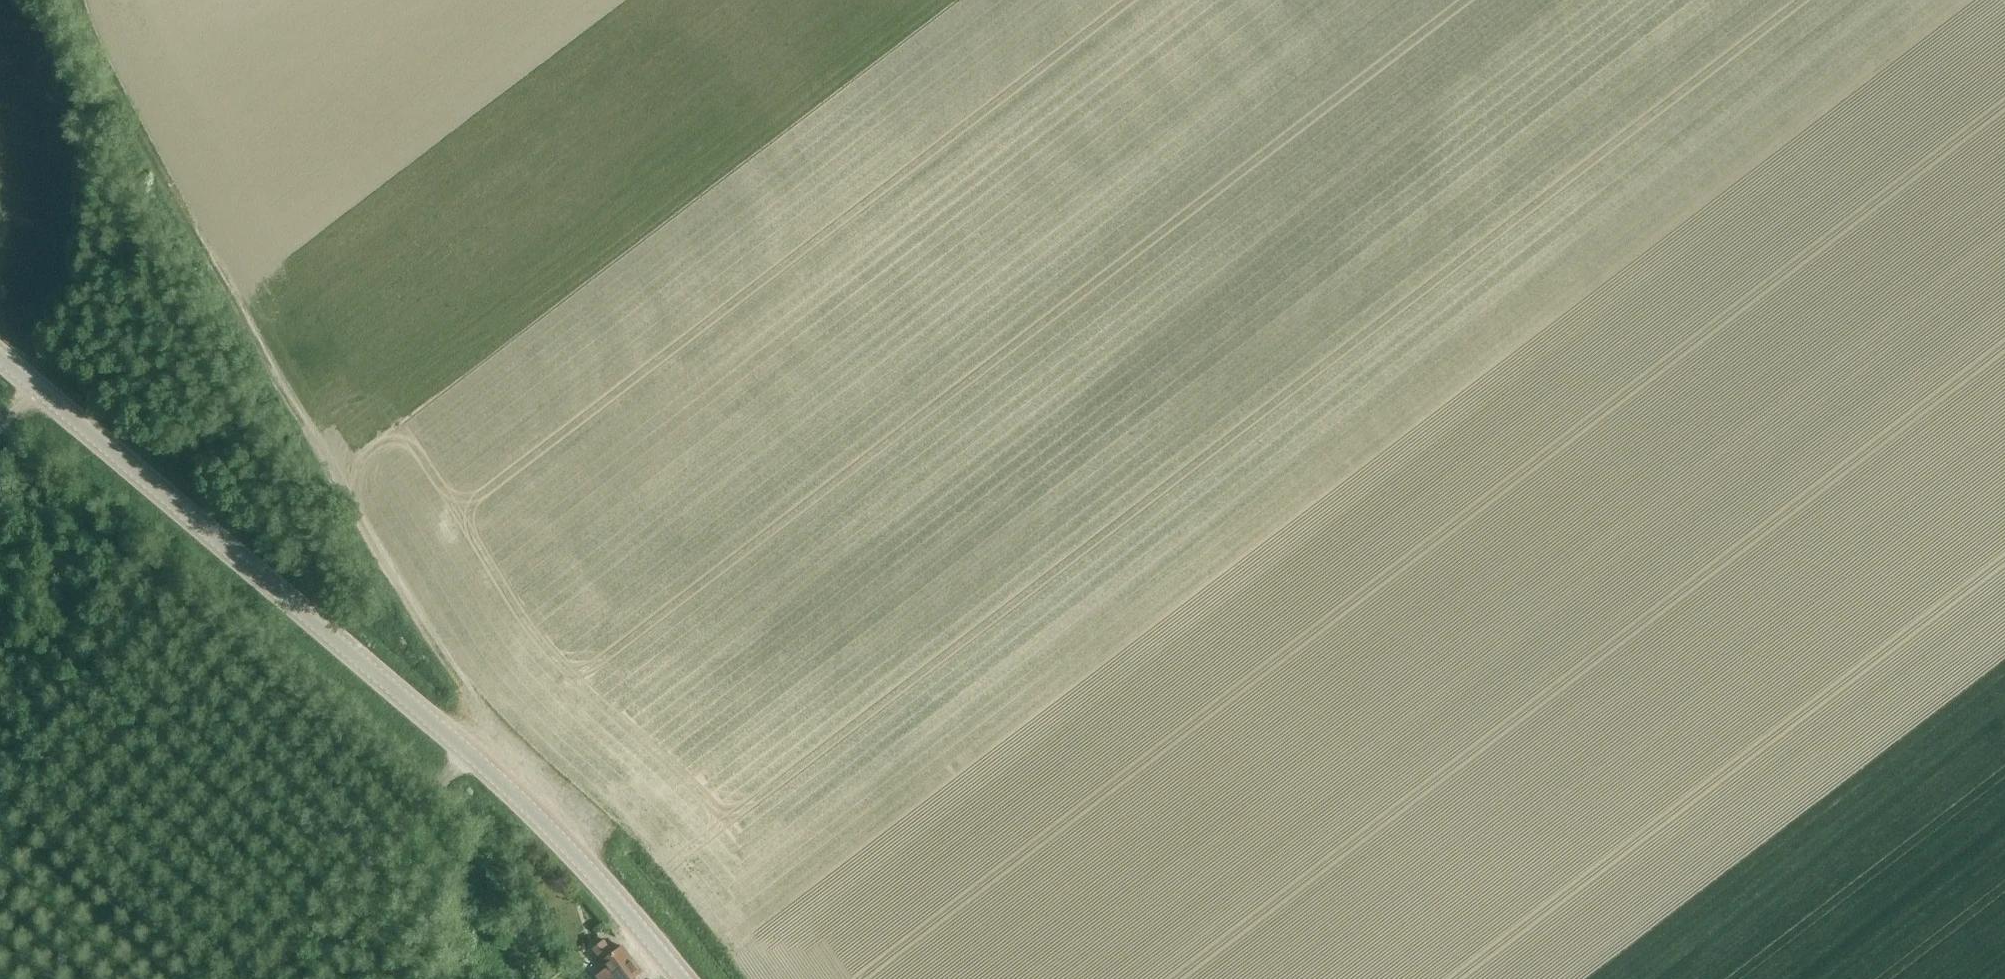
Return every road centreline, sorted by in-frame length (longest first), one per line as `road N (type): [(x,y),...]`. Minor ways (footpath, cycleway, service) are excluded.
road 1 (tertiary): [(684,978),(566,847),(461,748),(0,358)]

